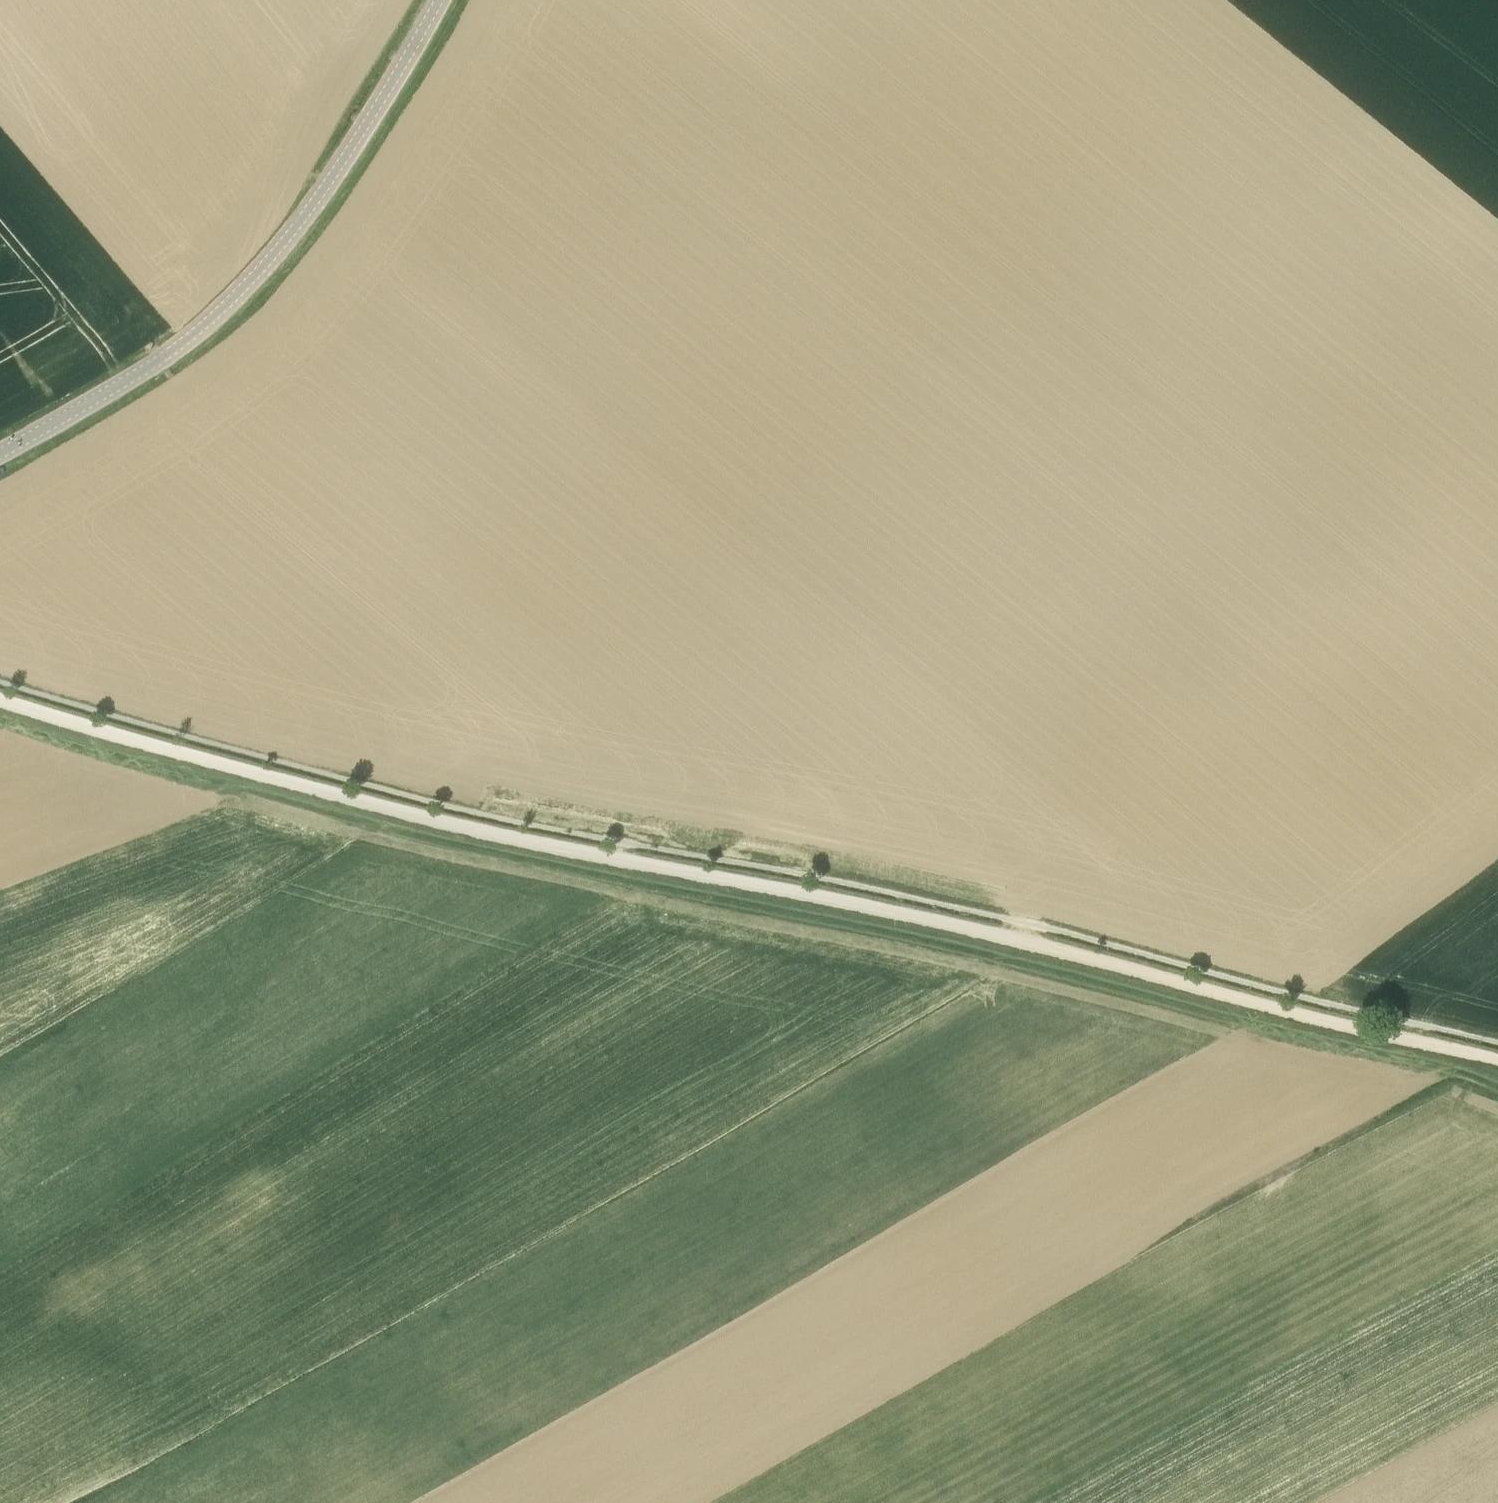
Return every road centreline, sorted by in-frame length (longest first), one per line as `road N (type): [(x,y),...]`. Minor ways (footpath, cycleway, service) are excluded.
road 1 (track): [(0,698),(449,822),(1001,934),(1497,1059)]
road 2 (tertiary): [(0,452),(145,369),(241,290),(334,173),(438,0)]

